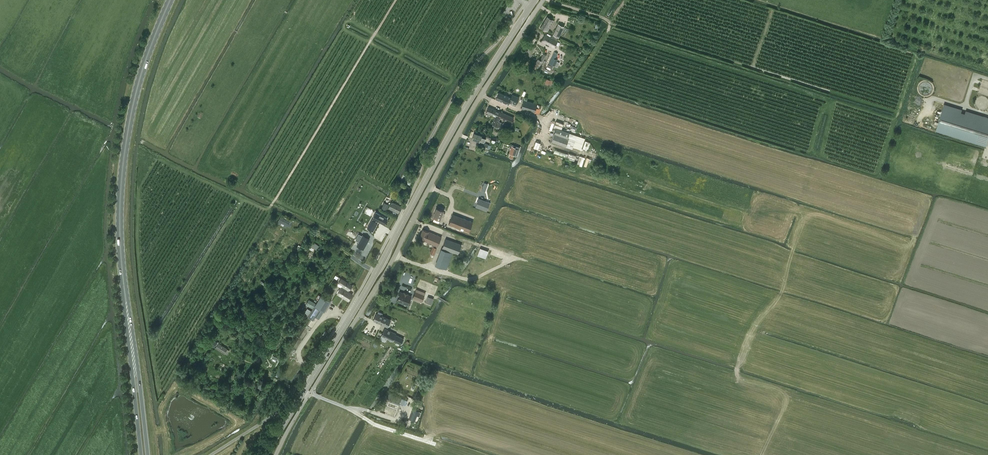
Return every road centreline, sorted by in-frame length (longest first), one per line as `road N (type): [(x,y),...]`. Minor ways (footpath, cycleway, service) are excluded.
road 1 (tertiary): [(264,454),(535,0)]
road 2 (unclassified): [(543,0),(276,454)]
road 3 (track): [(759,340),(511,259),(476,277),(395,255)]
road 4 (primary): [(132,349),(122,174),(139,81),(170,0)]
road 5 (track): [(987,335),(809,279),(788,280),(750,338)]

